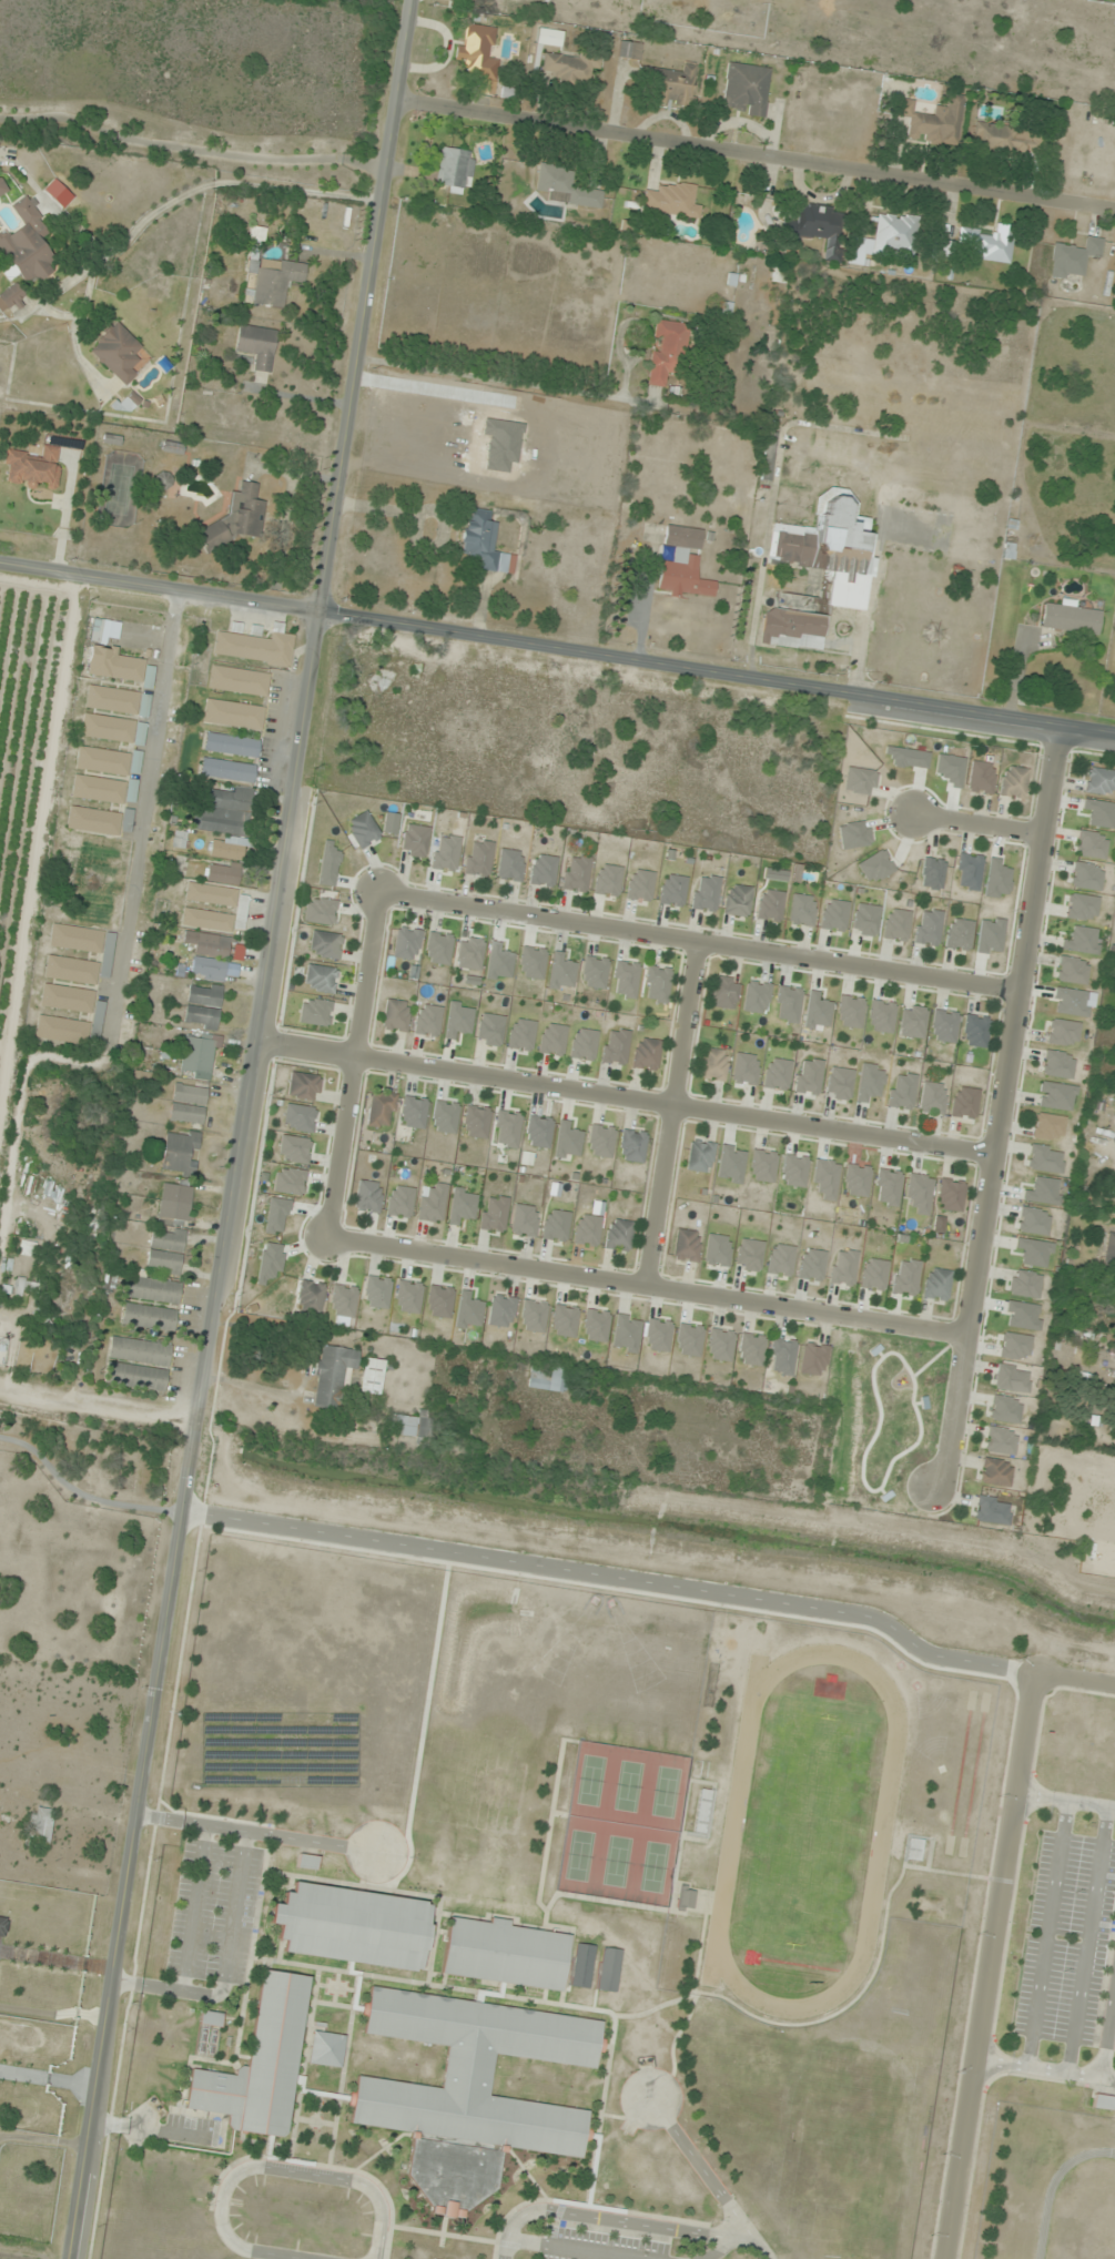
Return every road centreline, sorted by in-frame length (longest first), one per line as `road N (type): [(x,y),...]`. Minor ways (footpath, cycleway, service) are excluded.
road 1 (tertiary): [(69,2258),(411,0)]
road 2 (residential): [(1035,1673),(934,1655),(864,1615),(182,1512)]
road 3 (tertiary): [(1114,734),(318,611)]
road 4 (residential): [(935,1481),(947,1463),(1062,726)]
road 5 (residential): [(995,1156),(257,1040)]
road 6 (residential): [(1021,992),(382,891)]
road 7 (residential): [(330,1239),(967,1337)]
road 8 (residential): [(944,2258),(1035,1673)]
road 9 (residential): [(382,891),(330,1239)]
road 10 (residential): [(698,941),(648,1288)]
road 11 (tertiary): [(318,611),(0,560)]
road 12 (residential): [(912,813),(1045,835)]

